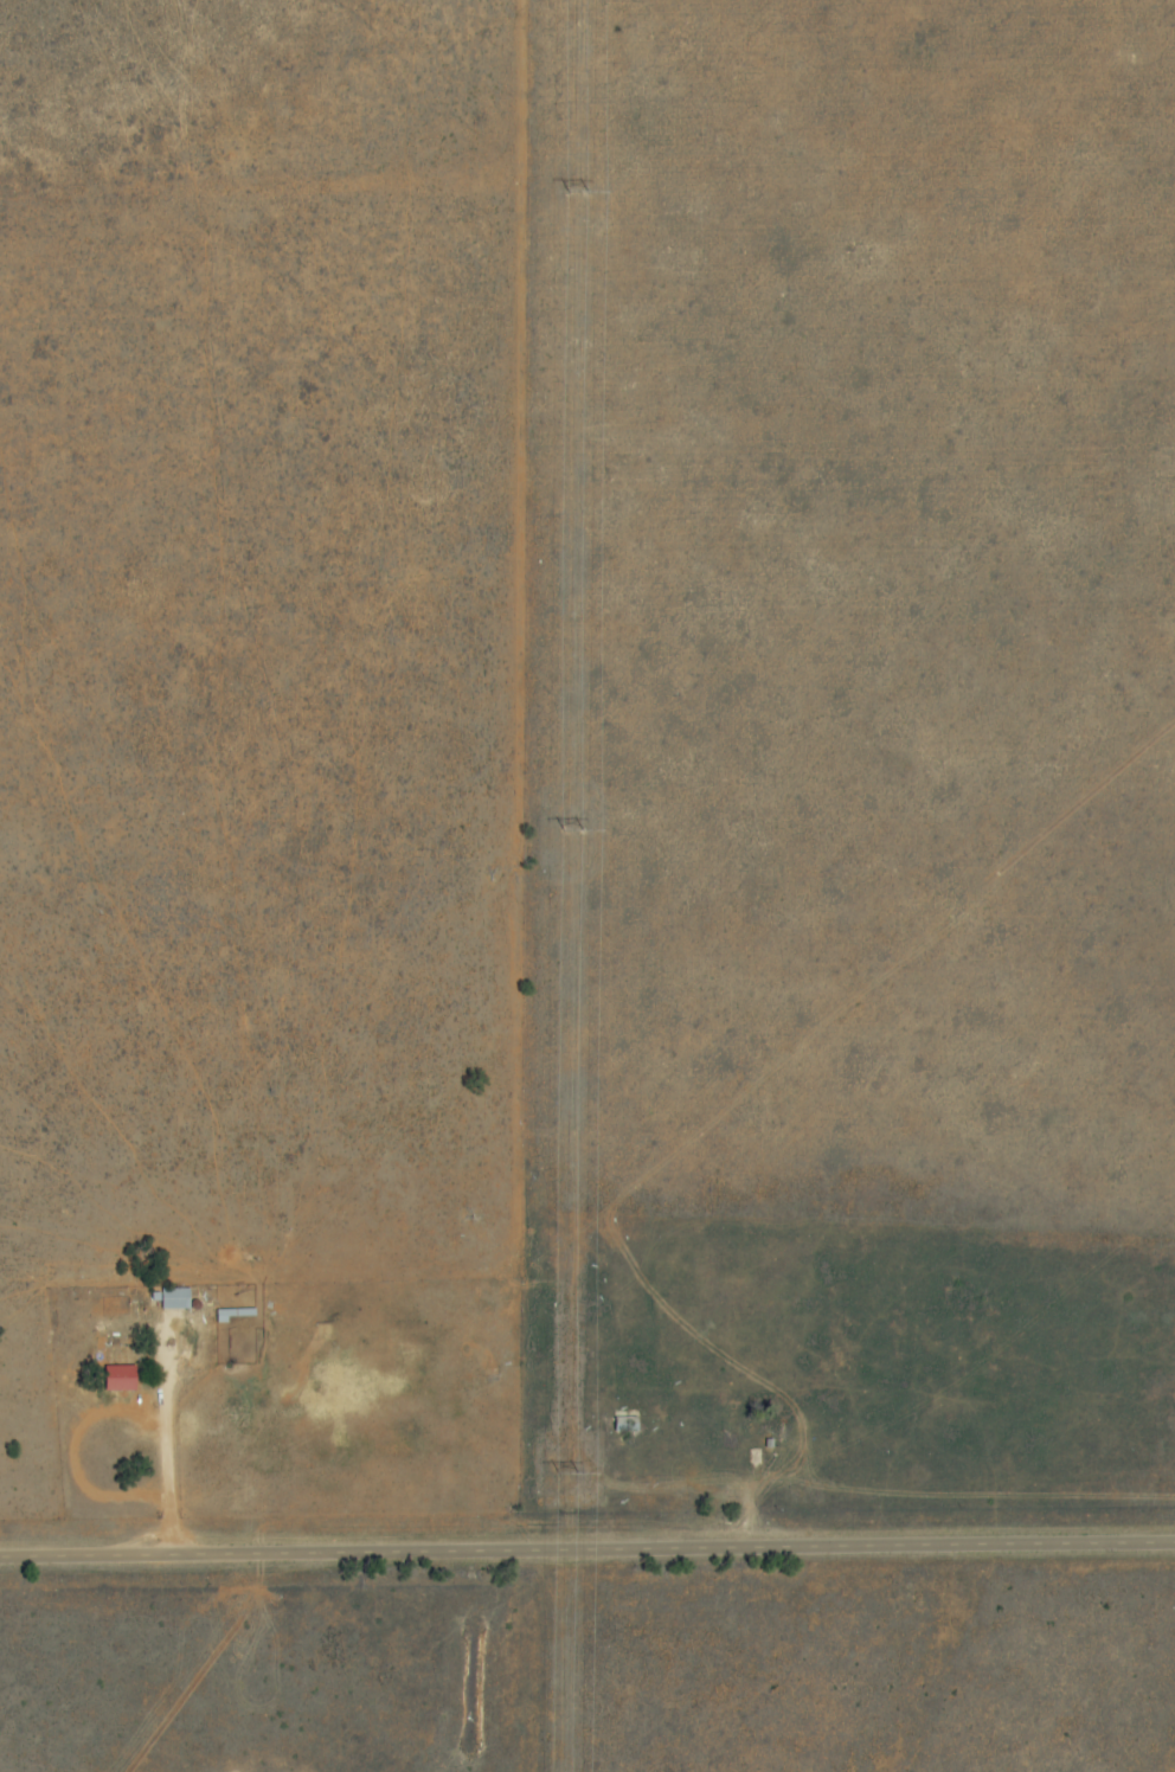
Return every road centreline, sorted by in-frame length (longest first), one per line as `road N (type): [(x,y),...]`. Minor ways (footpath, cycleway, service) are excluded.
road 1 (secondary): [(0,1563),(1174,1549)]

